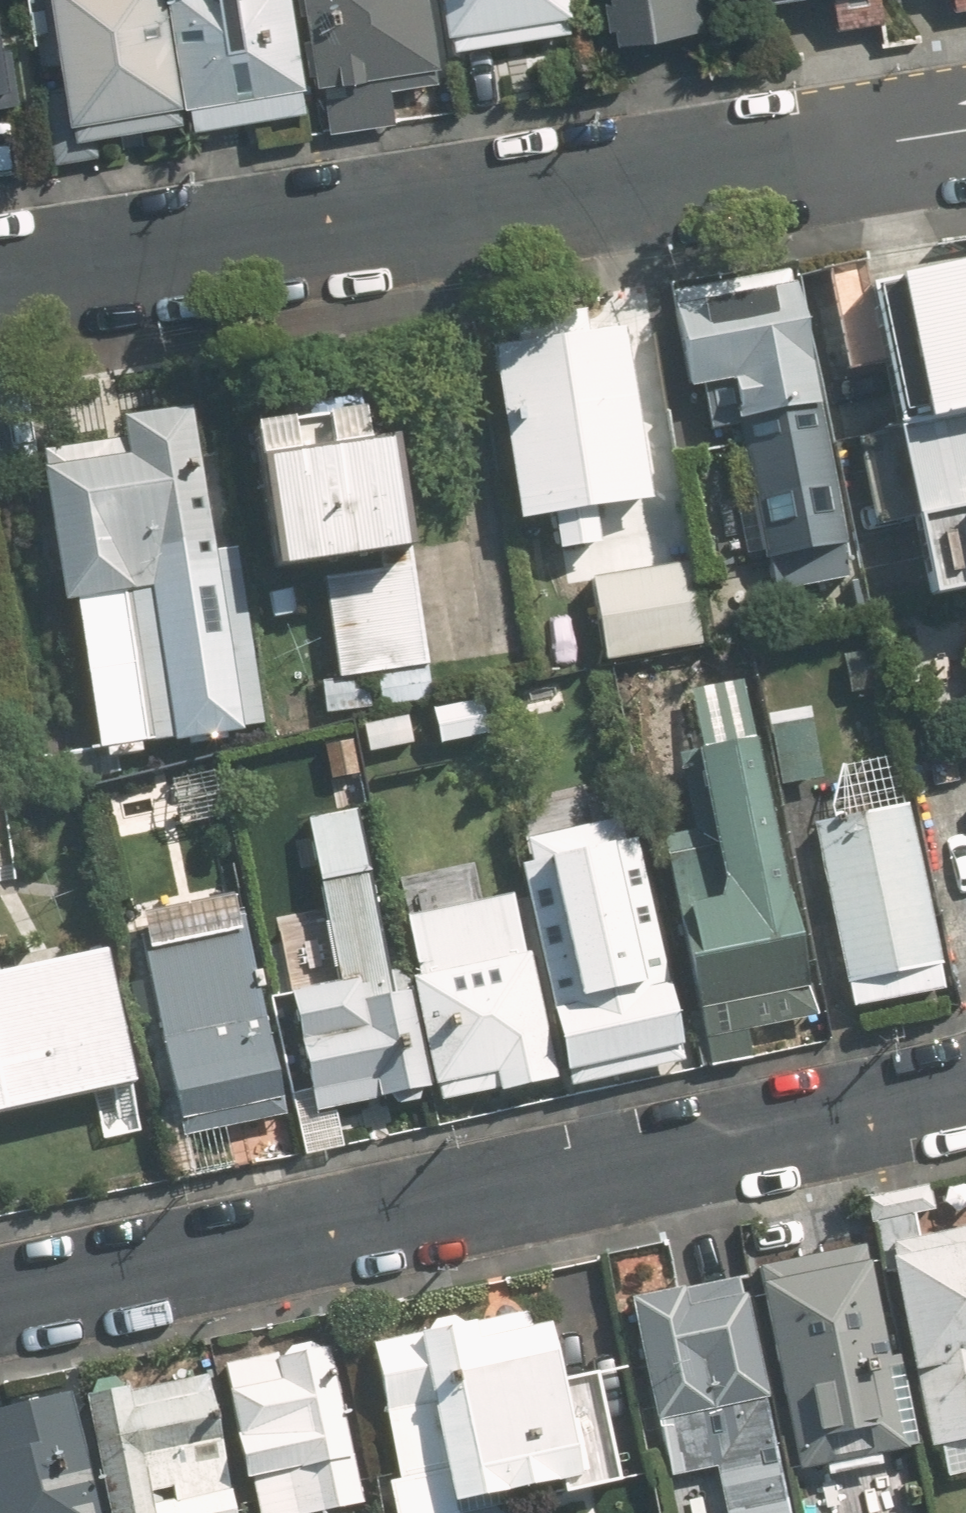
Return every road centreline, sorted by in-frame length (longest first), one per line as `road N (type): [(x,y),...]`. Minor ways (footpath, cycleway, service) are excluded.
road 1 (residential): [(965,1093),(0,1301)]
road 2 (residential): [(965,132),(0,288)]

